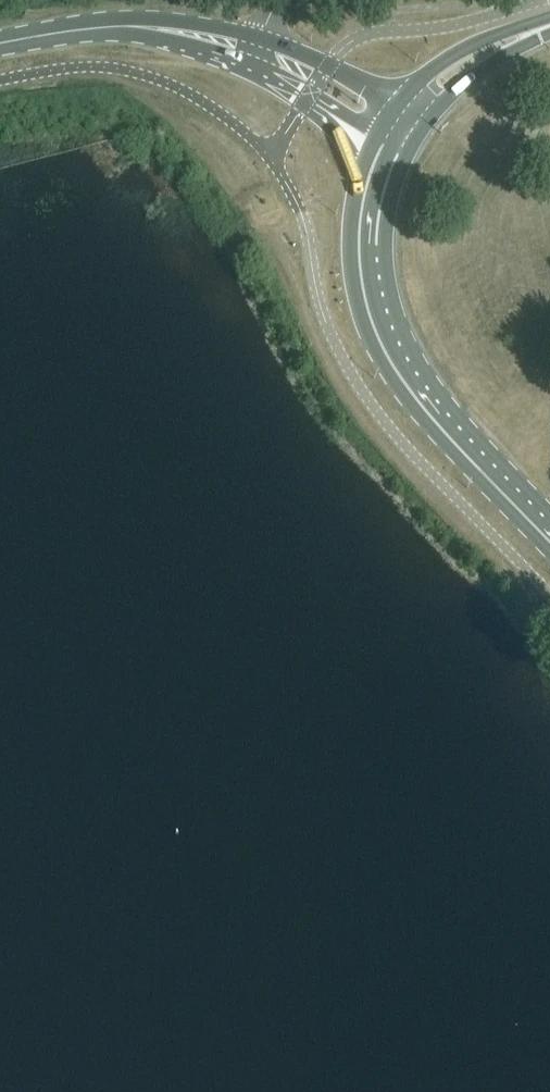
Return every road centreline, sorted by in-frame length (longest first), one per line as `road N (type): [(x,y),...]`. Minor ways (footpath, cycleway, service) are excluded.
road 1 (primary): [(379,133),(355,195),(351,238),(369,339),(414,410),(549,555)]
road 2 (primary): [(549,513),(435,387),(393,306),(387,222),(418,135)]
road 3 (primary): [(549,17),(457,53),(400,101)]
road 4 (primary): [(418,135),(465,83),(549,34)]
road 5 (primary): [(400,101),(260,38)]
road 6 (primary): [(249,62),(379,133)]
road 7 (primary): [(260,38),(174,20),(130,26)]
road 8 (primary): [(0,43),(130,26)]
road 9 (primary): [(130,26),(249,62)]

